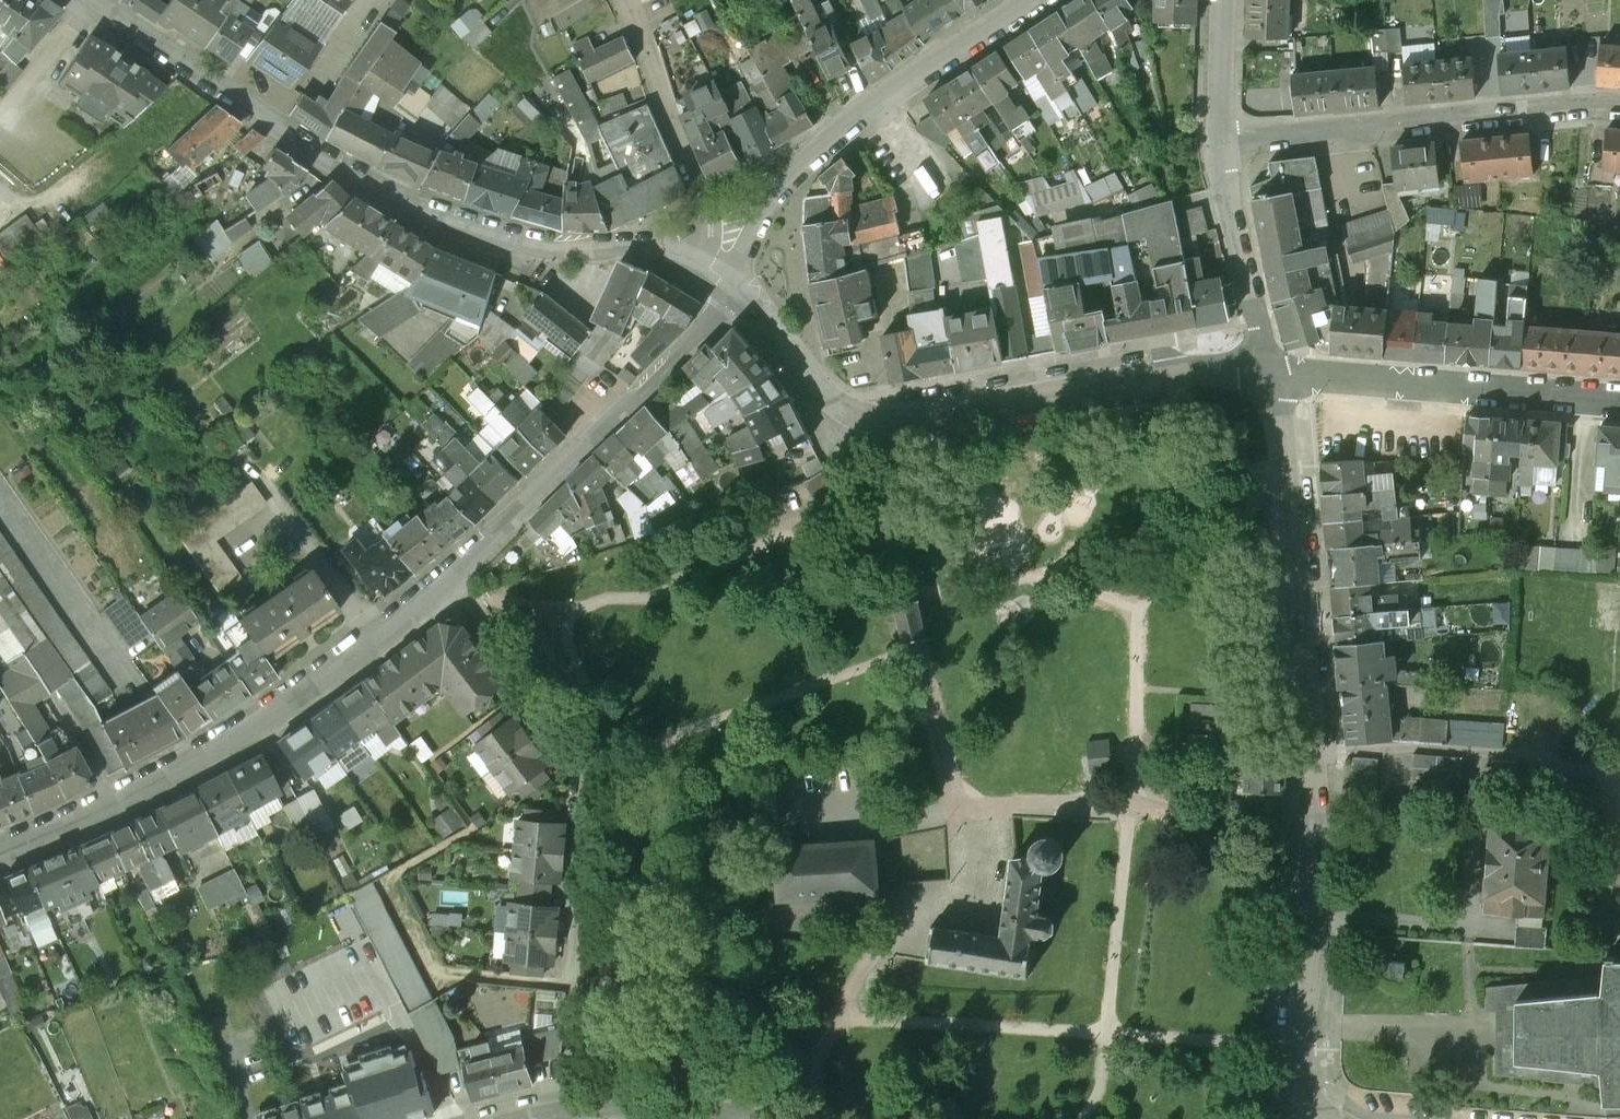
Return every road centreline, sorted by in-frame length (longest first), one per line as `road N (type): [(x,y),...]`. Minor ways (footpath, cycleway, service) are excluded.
road 1 (residential): [(1267,373),(1311,733),(1291,1118)]
road 2 (residential): [(735,284),(669,254),(555,239),(362,176),(87,0)]
road 3 (residential): [(741,291),(807,363),(839,426),(1166,372),(1267,373)]
road 4 (residential): [(449,574),(308,689),(206,758),(0,858)]
road 5 (residential): [(449,574),(589,763),(576,964)]
road 6 (residential): [(735,284),(784,203),(848,123),(1028,0)]
road 7 (residential): [(741,291),(449,574)]
road 8 (residential): [(1224,139),(1619,109)]
road 9 (residential): [(1619,404),(1267,373)]
road 10 (residential): [(735,284),(620,0)]
road 11 (residential): [(1224,139),(1267,373)]
road 12 (residential): [(529,1118),(565,1108),(711,1118)]
road 13 (residential): [(1227,0),(1224,139)]

